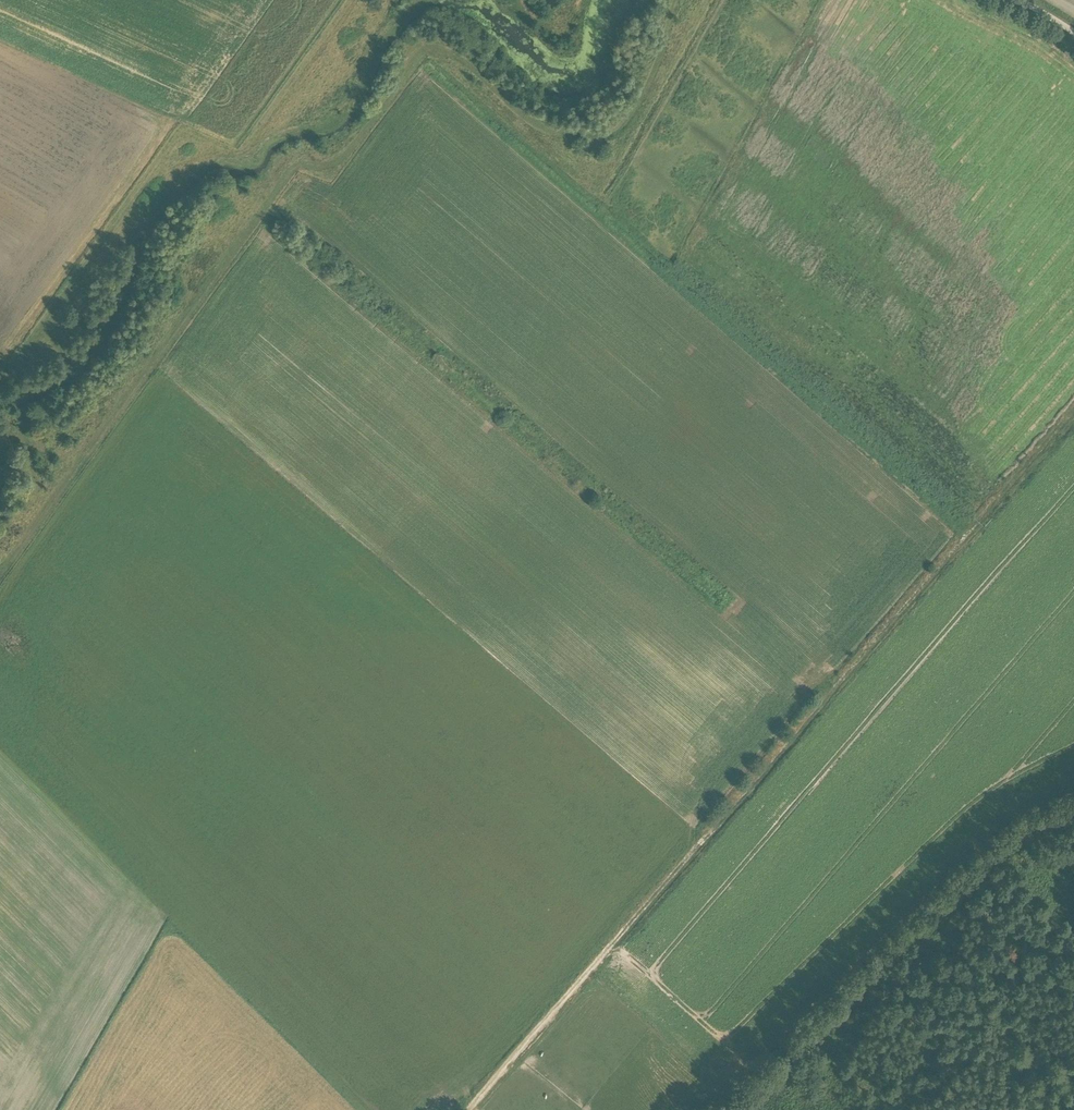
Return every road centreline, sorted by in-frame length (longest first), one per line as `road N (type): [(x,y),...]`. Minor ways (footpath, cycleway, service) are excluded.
road 1 (track): [(1073,400),(475,1105)]

